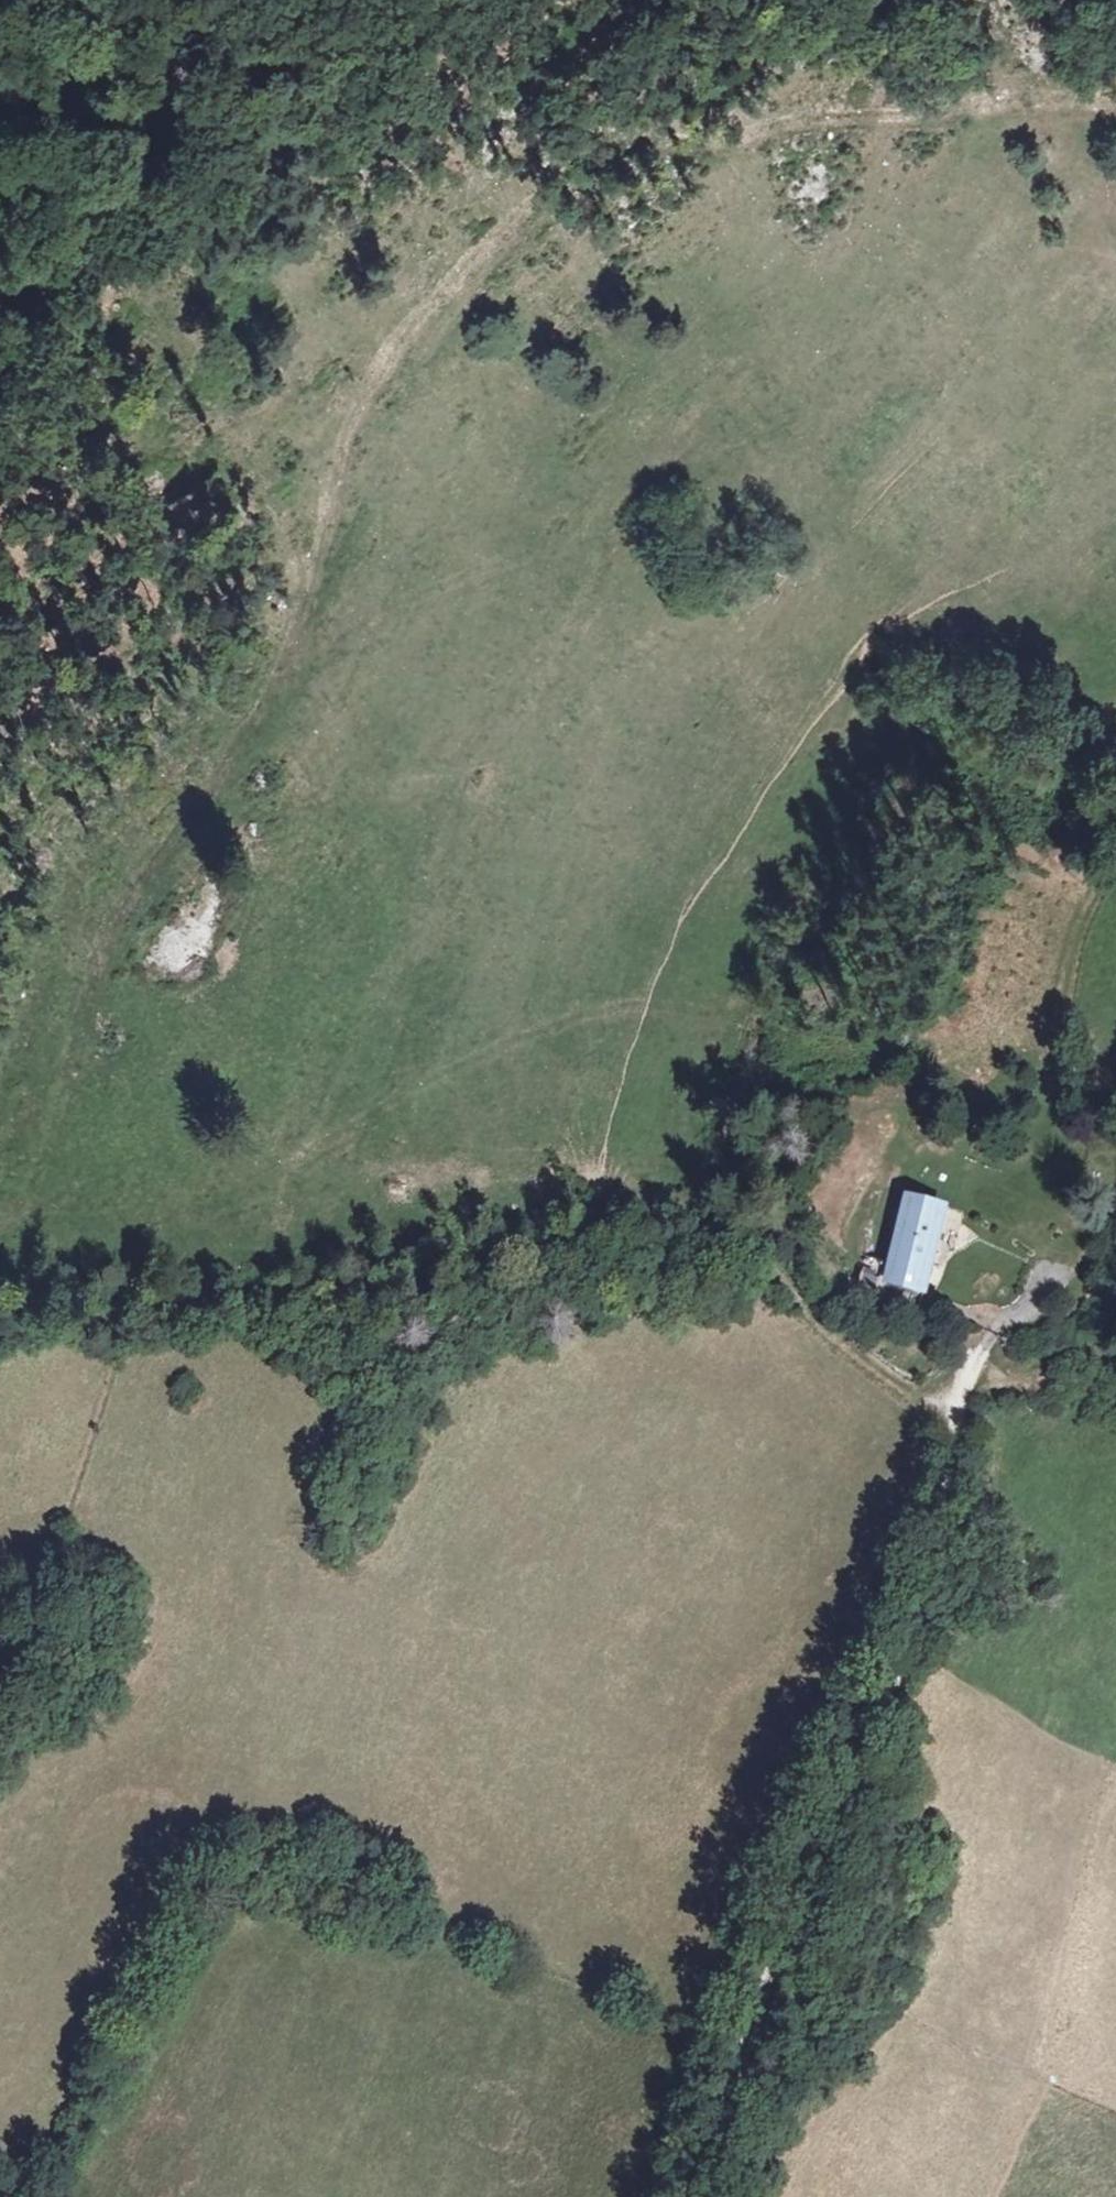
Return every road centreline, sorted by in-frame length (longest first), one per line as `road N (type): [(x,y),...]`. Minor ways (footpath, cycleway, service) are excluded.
road 1 (track): [(699,2196),(938,1569),(961,1399)]
road 2 (track): [(961,1399),(995,1329),(1039,1299),(1058,1265)]

